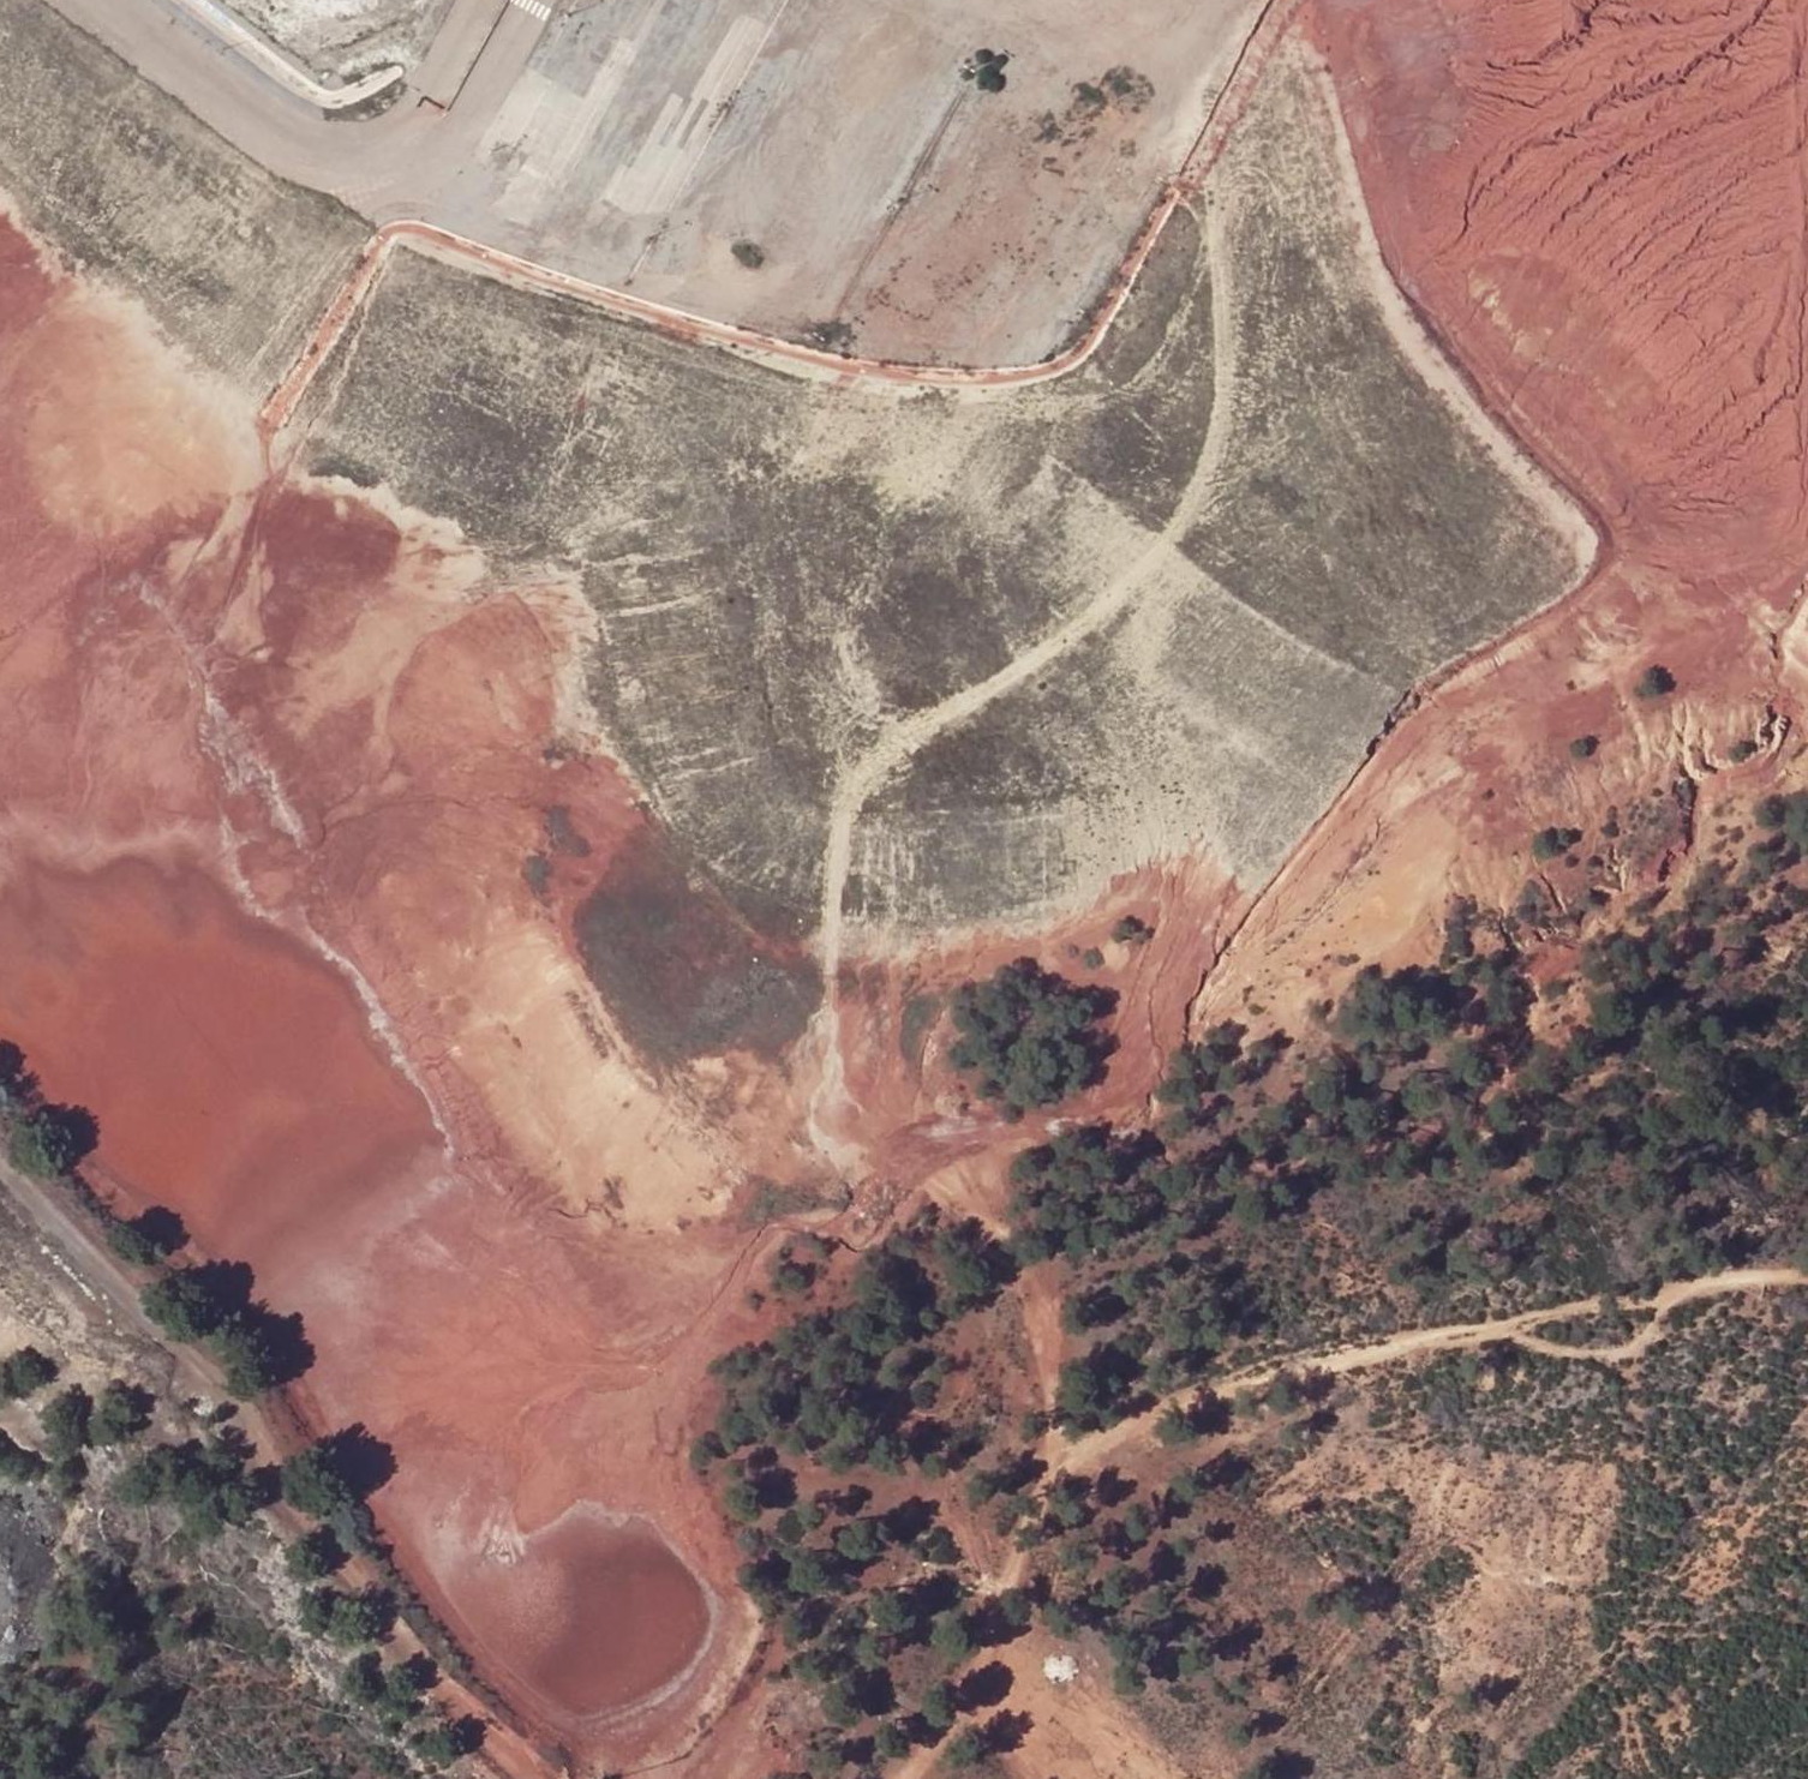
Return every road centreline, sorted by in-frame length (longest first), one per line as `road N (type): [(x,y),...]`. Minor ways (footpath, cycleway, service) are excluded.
road 1 (track): [(908,1778),(980,1661),(1050,1465),(1405,1334),(1807,1276)]
road 2 (track): [(0,1156),(244,1410),(292,1522),(551,1778)]

